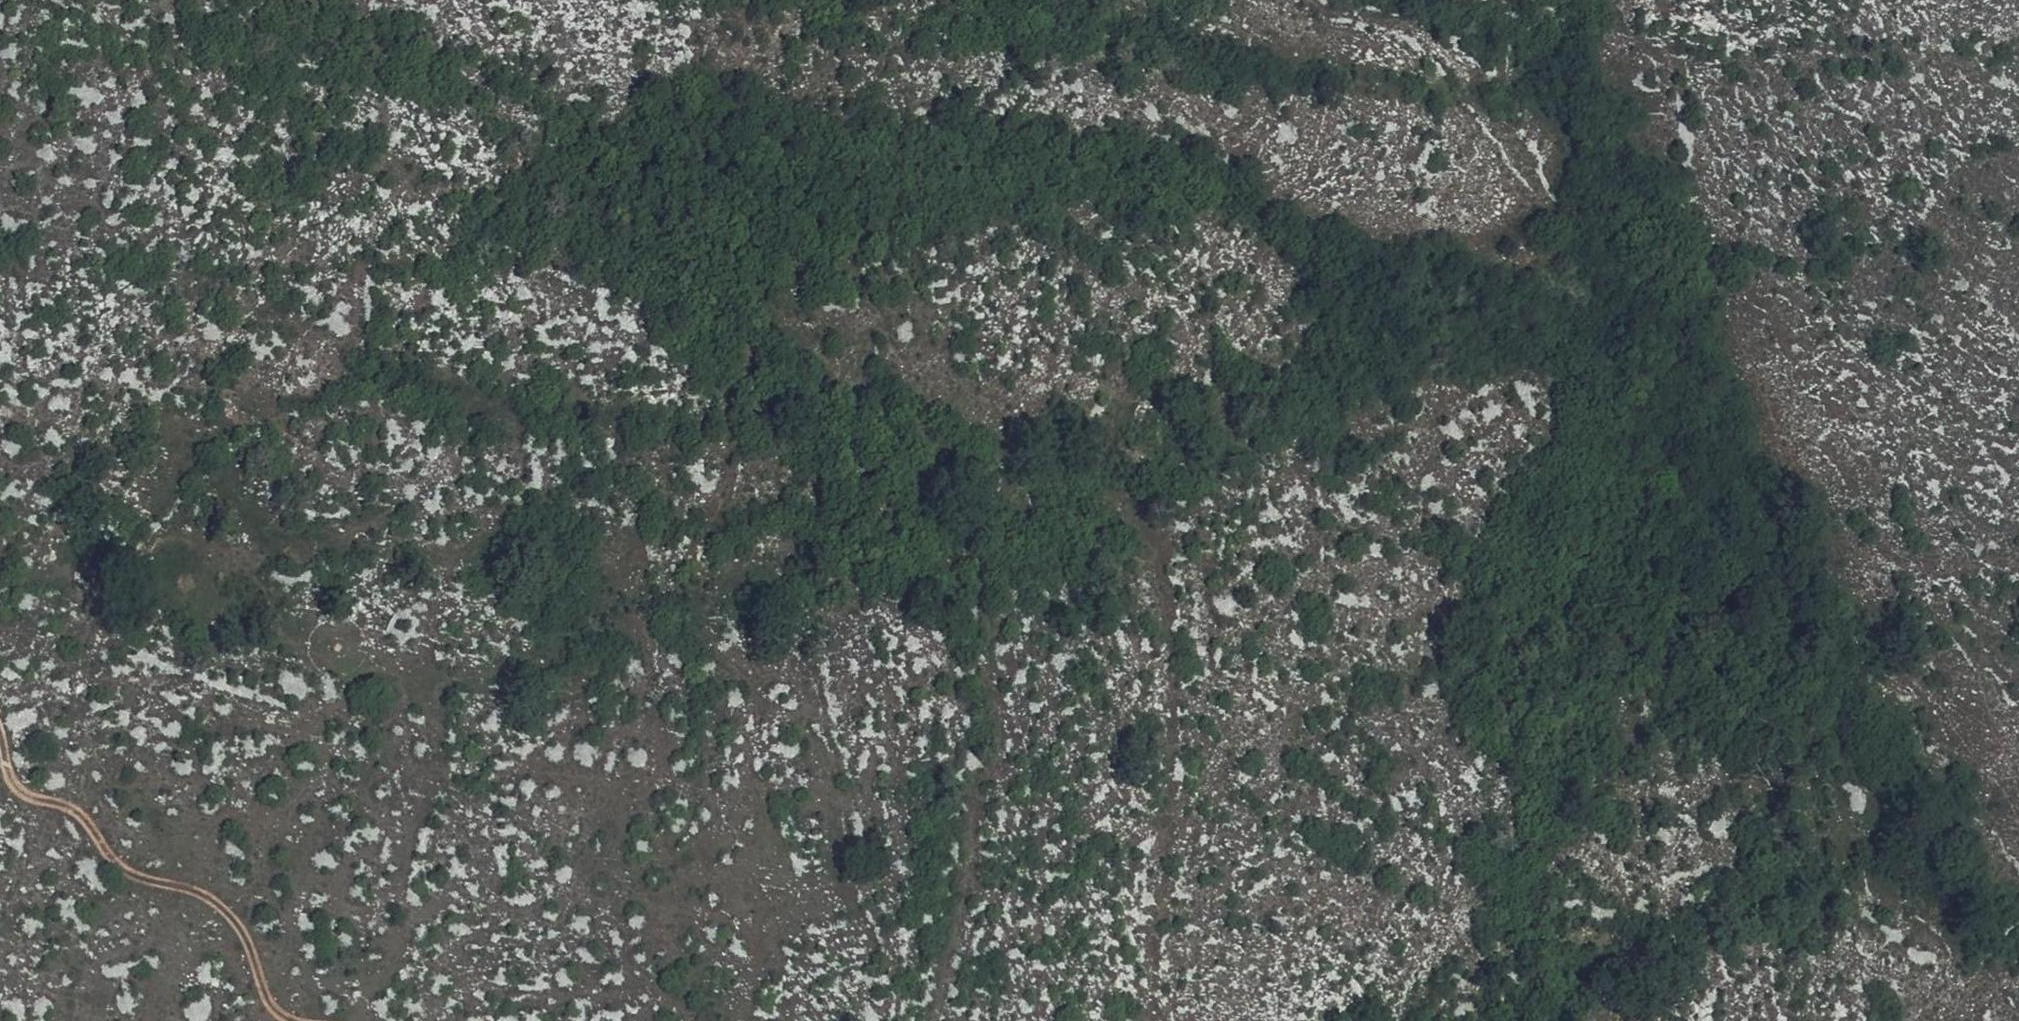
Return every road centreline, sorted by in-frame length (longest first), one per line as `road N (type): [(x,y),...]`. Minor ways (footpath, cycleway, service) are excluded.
road 1 (track): [(293,1020),(269,1002),(256,948),(230,909),(199,892),(123,876),(80,809),(37,797),(11,773),(0,721)]

